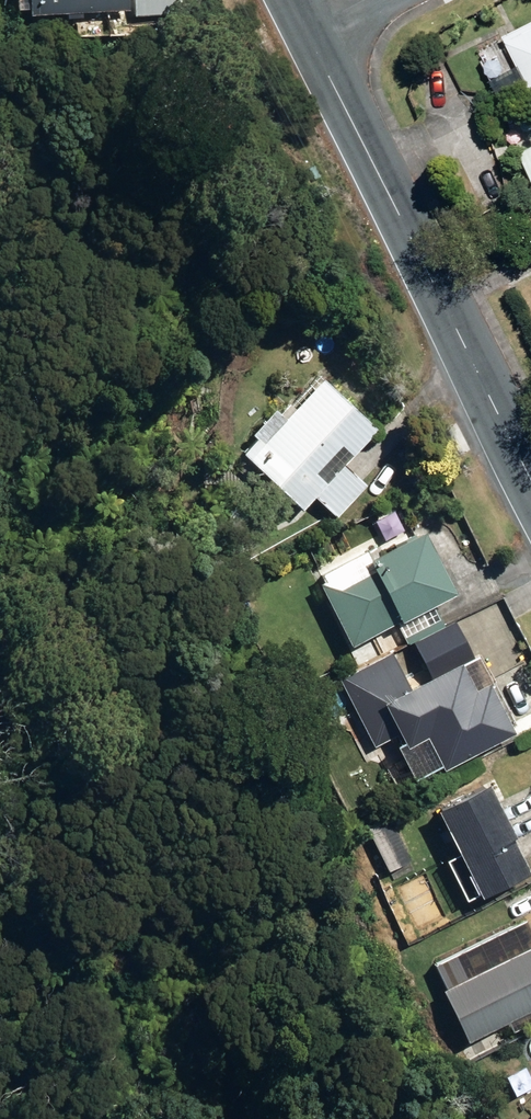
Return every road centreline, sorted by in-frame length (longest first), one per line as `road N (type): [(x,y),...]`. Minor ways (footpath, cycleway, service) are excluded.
road 1 (secondary): [(530,480),(306,30)]

